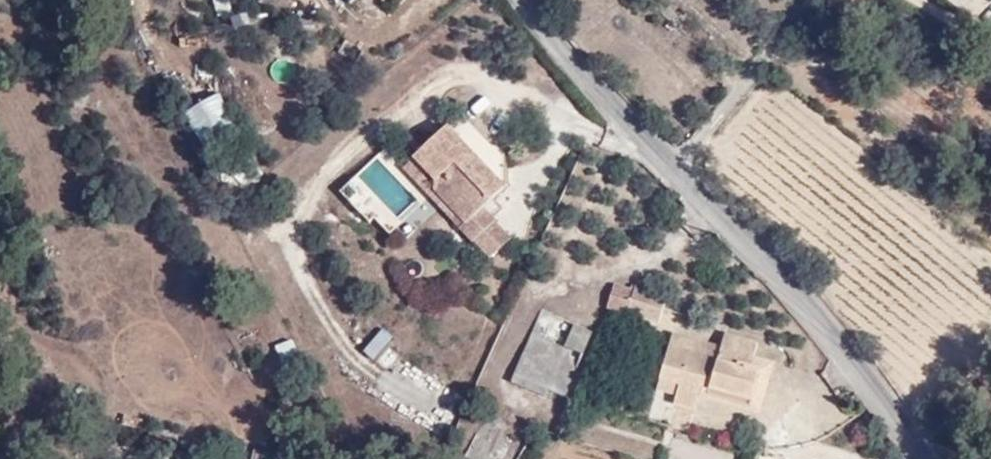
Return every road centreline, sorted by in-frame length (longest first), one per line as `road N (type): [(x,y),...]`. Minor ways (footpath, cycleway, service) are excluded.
road 1 (unclassified): [(925,458),(786,277),(614,99),(545,0)]

